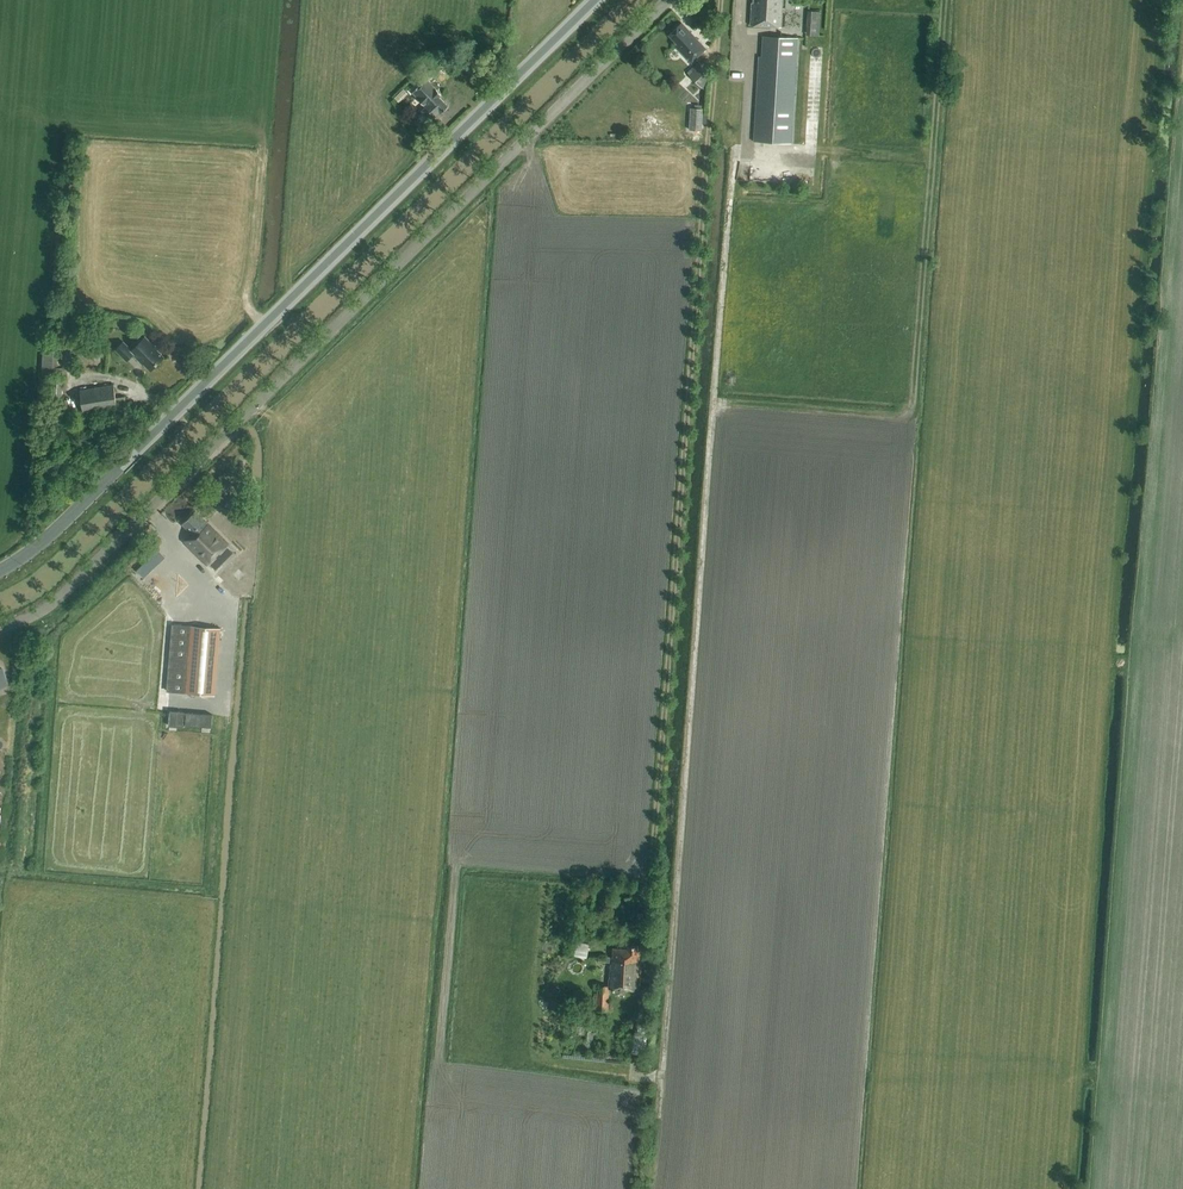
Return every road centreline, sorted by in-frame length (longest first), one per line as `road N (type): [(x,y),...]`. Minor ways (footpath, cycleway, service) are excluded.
road 1 (track): [(735,154),(657,1119)]
road 2 (unclassified): [(0,628),(69,590),(665,0)]
road 3 (track): [(719,0),(649,899)]
road 4 (secondary): [(0,570),(52,534),(595,0)]
road 5 (track): [(945,0),(909,411),(892,418),(715,402)]

